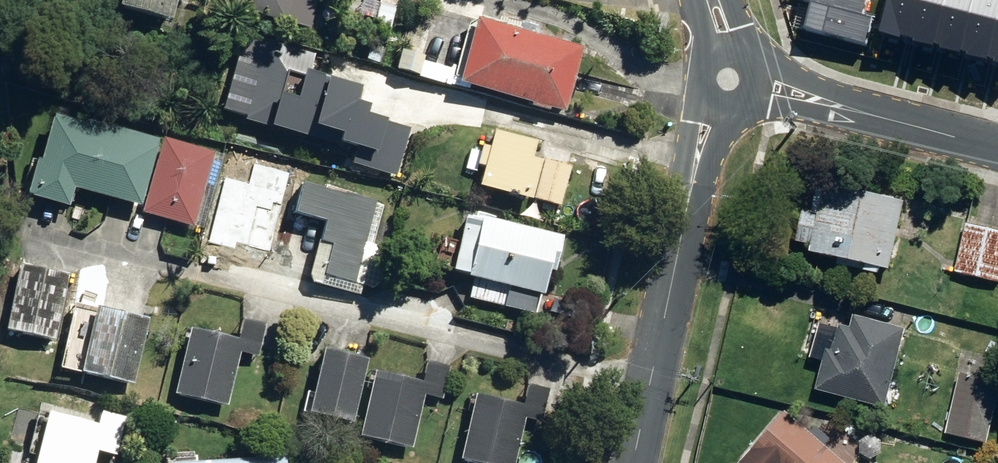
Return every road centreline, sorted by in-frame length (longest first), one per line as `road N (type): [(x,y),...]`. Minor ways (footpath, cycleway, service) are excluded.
road 1 (residential): [(634,462),(714,105)]
road 2 (residential): [(756,86),(997,147)]

